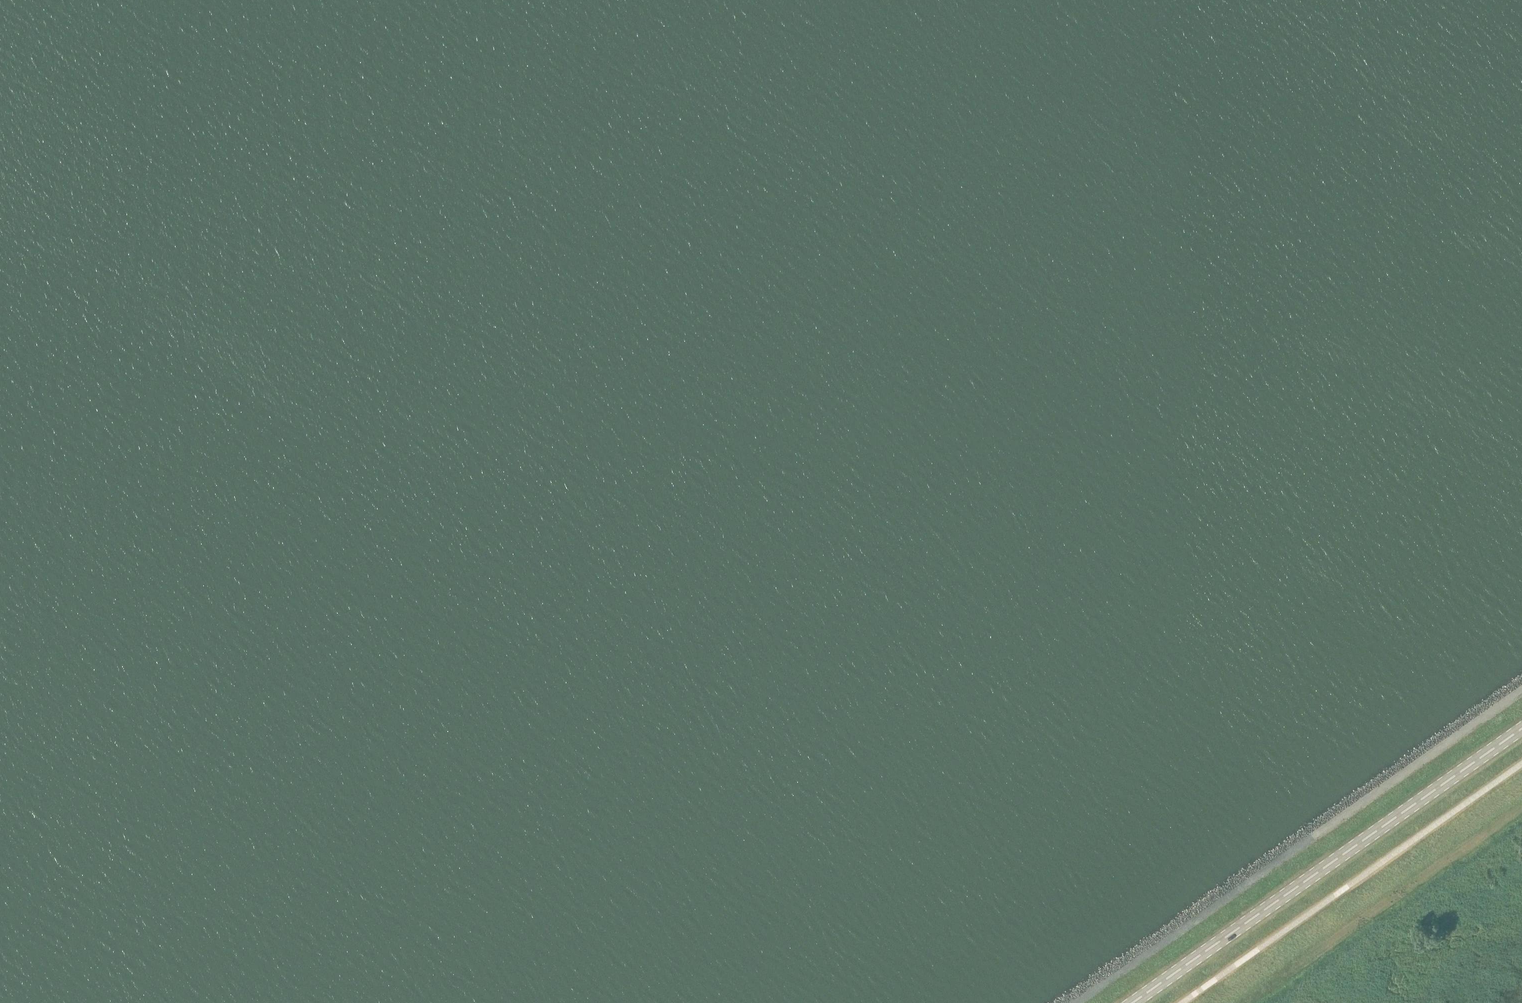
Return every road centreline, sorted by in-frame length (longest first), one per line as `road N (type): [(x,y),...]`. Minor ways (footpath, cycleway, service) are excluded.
road 1 (secondary): [(1135,1002),(1521,731)]

